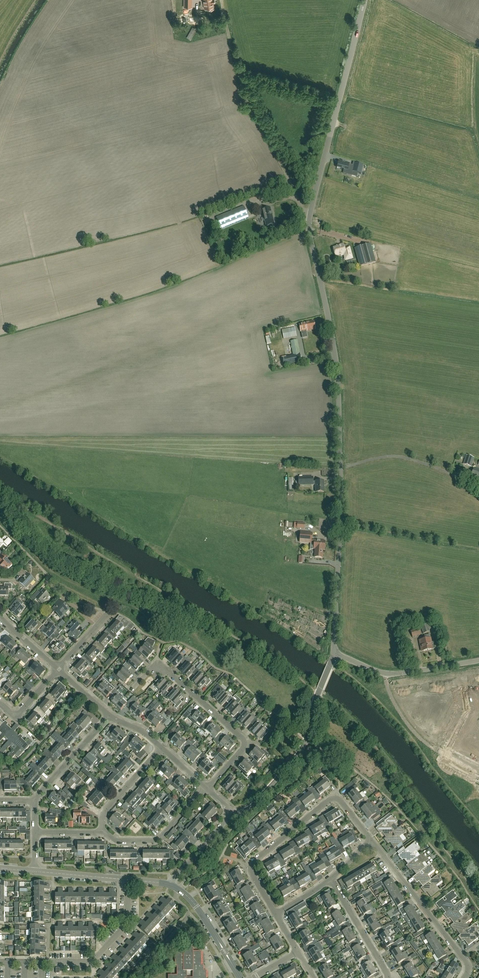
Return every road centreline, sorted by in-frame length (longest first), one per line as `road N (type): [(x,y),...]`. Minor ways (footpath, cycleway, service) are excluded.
road 1 (unclassified): [(334,653),(340,390),(310,220),(366,0)]
road 2 (residential): [(275,914),(251,866),(335,795),(371,841)]
road 3 (residential): [(206,788),(247,740),(158,663),(131,690)]
road 4 (unclassified): [(231,815),(250,809),(297,757),(334,653)]
road 5 (residential): [(0,963),(89,965),(126,929),(129,880)]
road 6 (residential): [(371,841),(466,961),(462,977)]
road 7 (unclassified): [(334,653),(391,675),(478,661)]
road 8 (residential): [(102,832),(118,840),(158,839),(206,788)]
road 9 (tertiary): [(241,977),(198,908),(169,884)]

